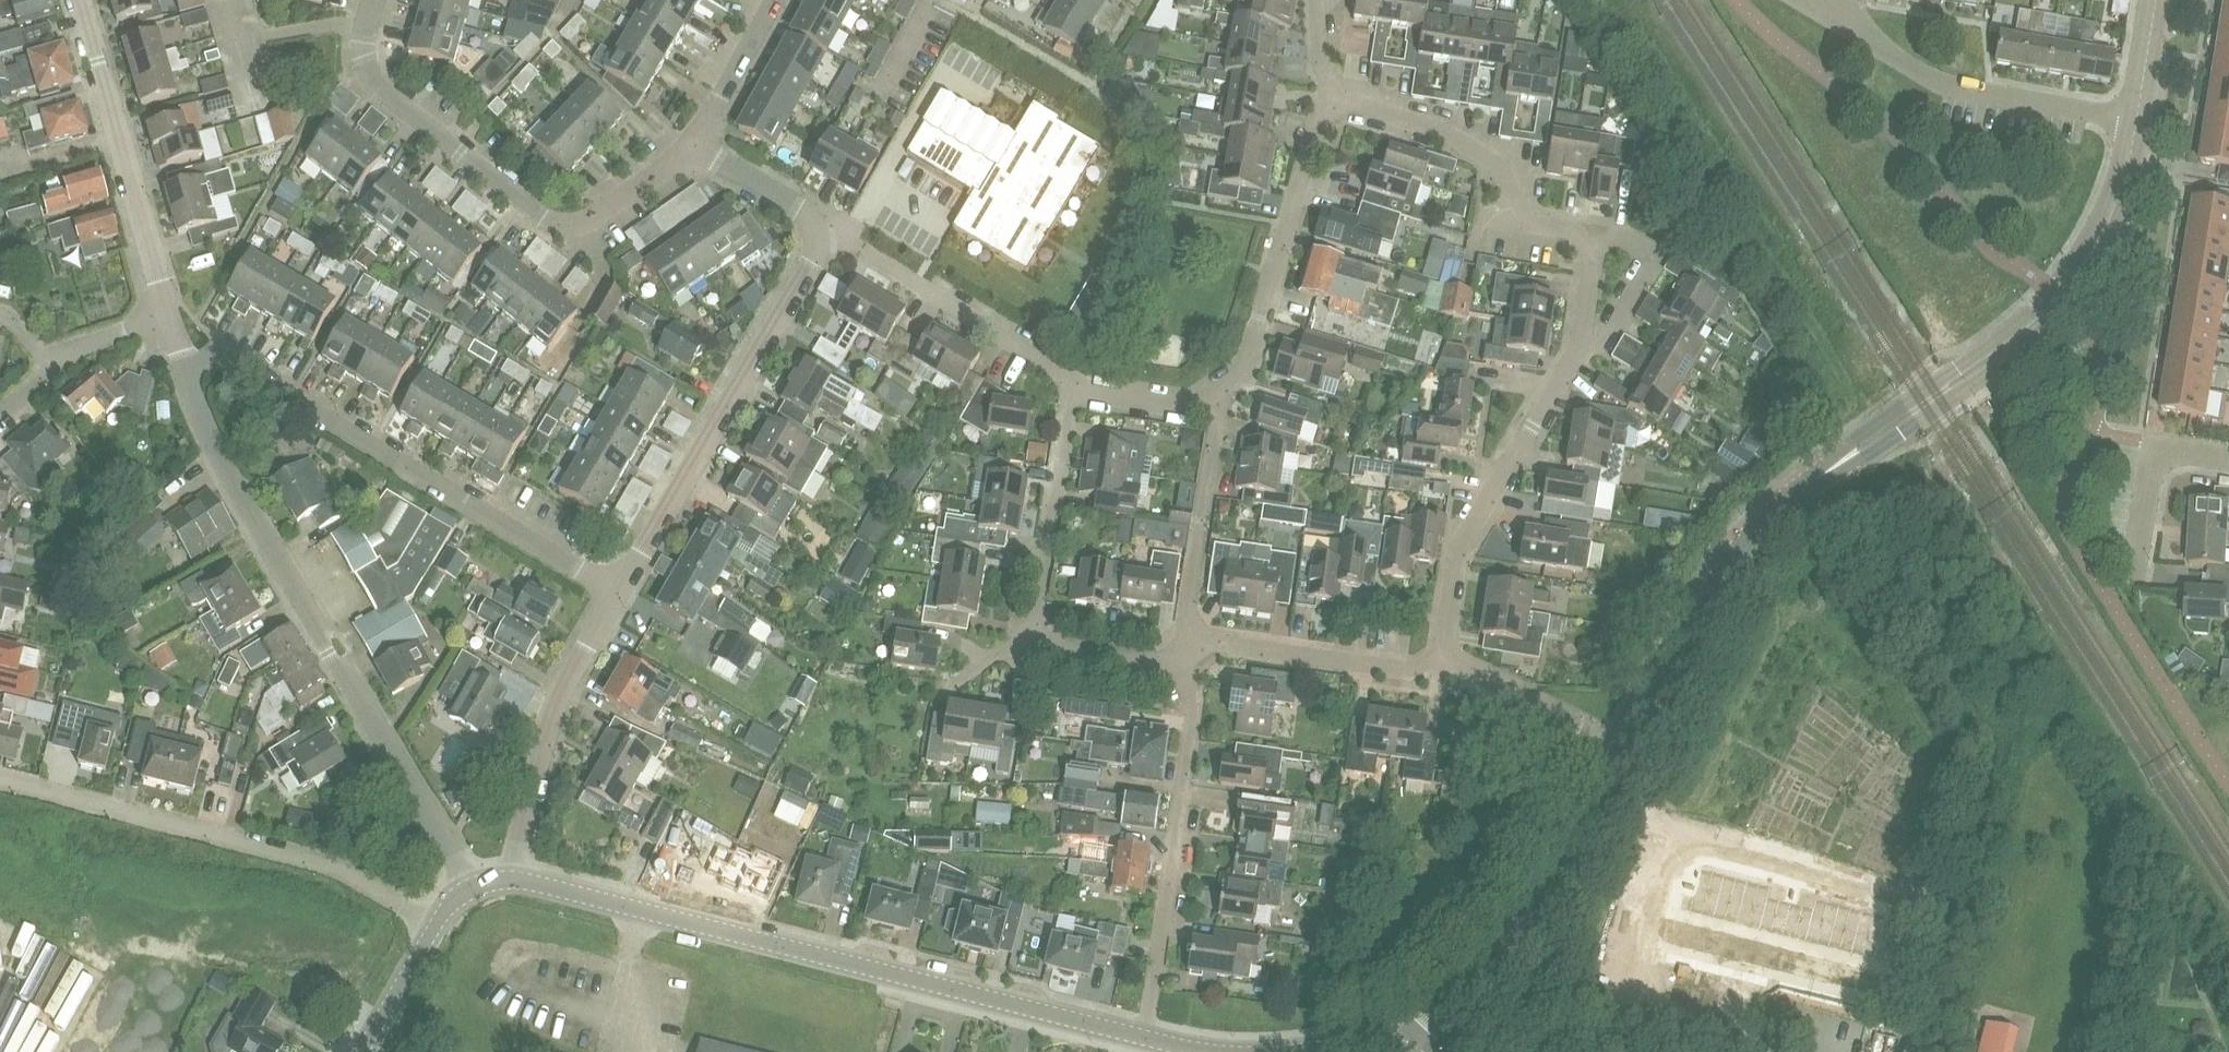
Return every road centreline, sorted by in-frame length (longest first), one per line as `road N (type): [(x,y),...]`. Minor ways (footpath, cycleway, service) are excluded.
road 1 (residential): [(1623,752),(1750,537),(1784,504),(2028,332),(2059,293),(2107,207),(2138,112)]
road 2 (residential): [(1148,1046),(514,882)]
road 3 (residential): [(470,892),(224,466),(185,367)]
road 4 (residential): [(185,367),(222,357),(618,595)]
road 5 (residential): [(1440,670),(1457,557),(1576,357),(1599,246)]
road 6 (residential): [(433,929),(331,868),(0,784)]
road 7 (residential): [(693,145),(656,181),(584,221),(536,216),(377,84),(363,54),(367,25)]
road 8 (residential): [(618,595),(828,232)]
road 9 (residential): [(1148,1046),(1195,696),(1193,640)]
road 10 (residential): [(1623,752),(1538,903),(1420,1051)]
road 11 (residential): [(1599,246),(1516,225),(1521,174),(1449,119),(1326,96)]
road 12 (residential): [(2138,112),(1936,77),(1893,56),(1821,0)]
road 13 (residential): [(169,317),(79,0)]
road 14 (residential): [(1226,396),(1245,368),(1326,96)]
road 15 (residential): [(514,882),(566,680),(618,595)]
road 16 (residential): [(1079,388),(828,232)]
road 17 (residential): [(1440,670),(1193,640)]
road 18 (residential): [(1226,396),(1193,640)]
road 19 (residential): [(1032,614),(1079,388)]
road 20 (residential): [(1623,752),(1440,670)]
road 21 (residential): [(2228,456),(2155,441),(2137,551)]
road 22 (residential): [(693,145),(777,0)]
road 23 (residential): [(1193,640),(1032,614)]
road 24 (residential): [(828,232),(693,145)]
road 25 (residential): [(1226,396),(1198,406),(1079,388)]
road 26 (unclassified): [(362,1051),(433,929)]
road 27 (residential): [(54,370),(82,348),(169,317)]
road 28 (residential): [(246,43),(367,25)]

